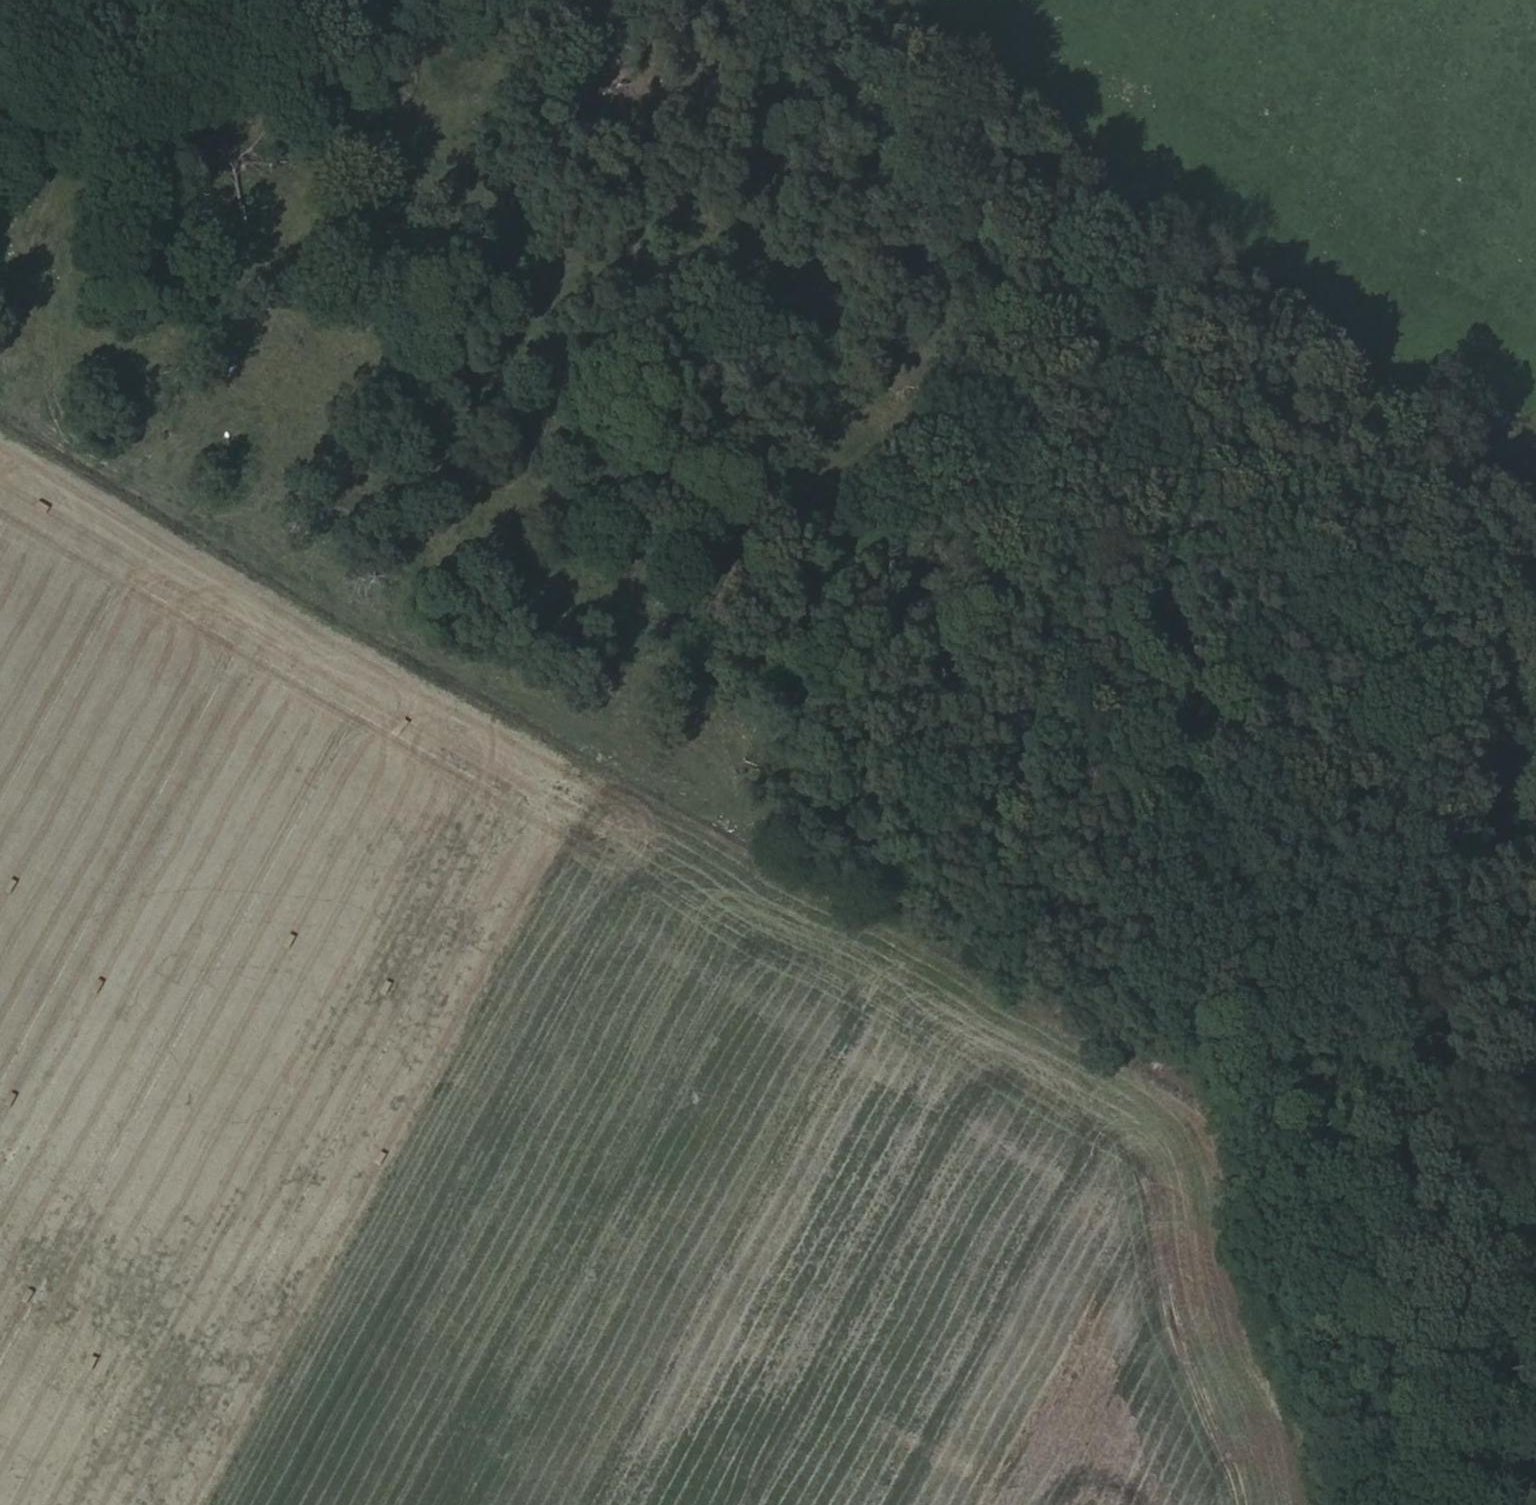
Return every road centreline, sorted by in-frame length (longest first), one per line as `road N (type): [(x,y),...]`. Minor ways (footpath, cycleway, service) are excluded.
road 1 (track): [(876,0),(1033,172),(1535,496)]
road 2 (track): [(1535,1396),(1455,1504)]

